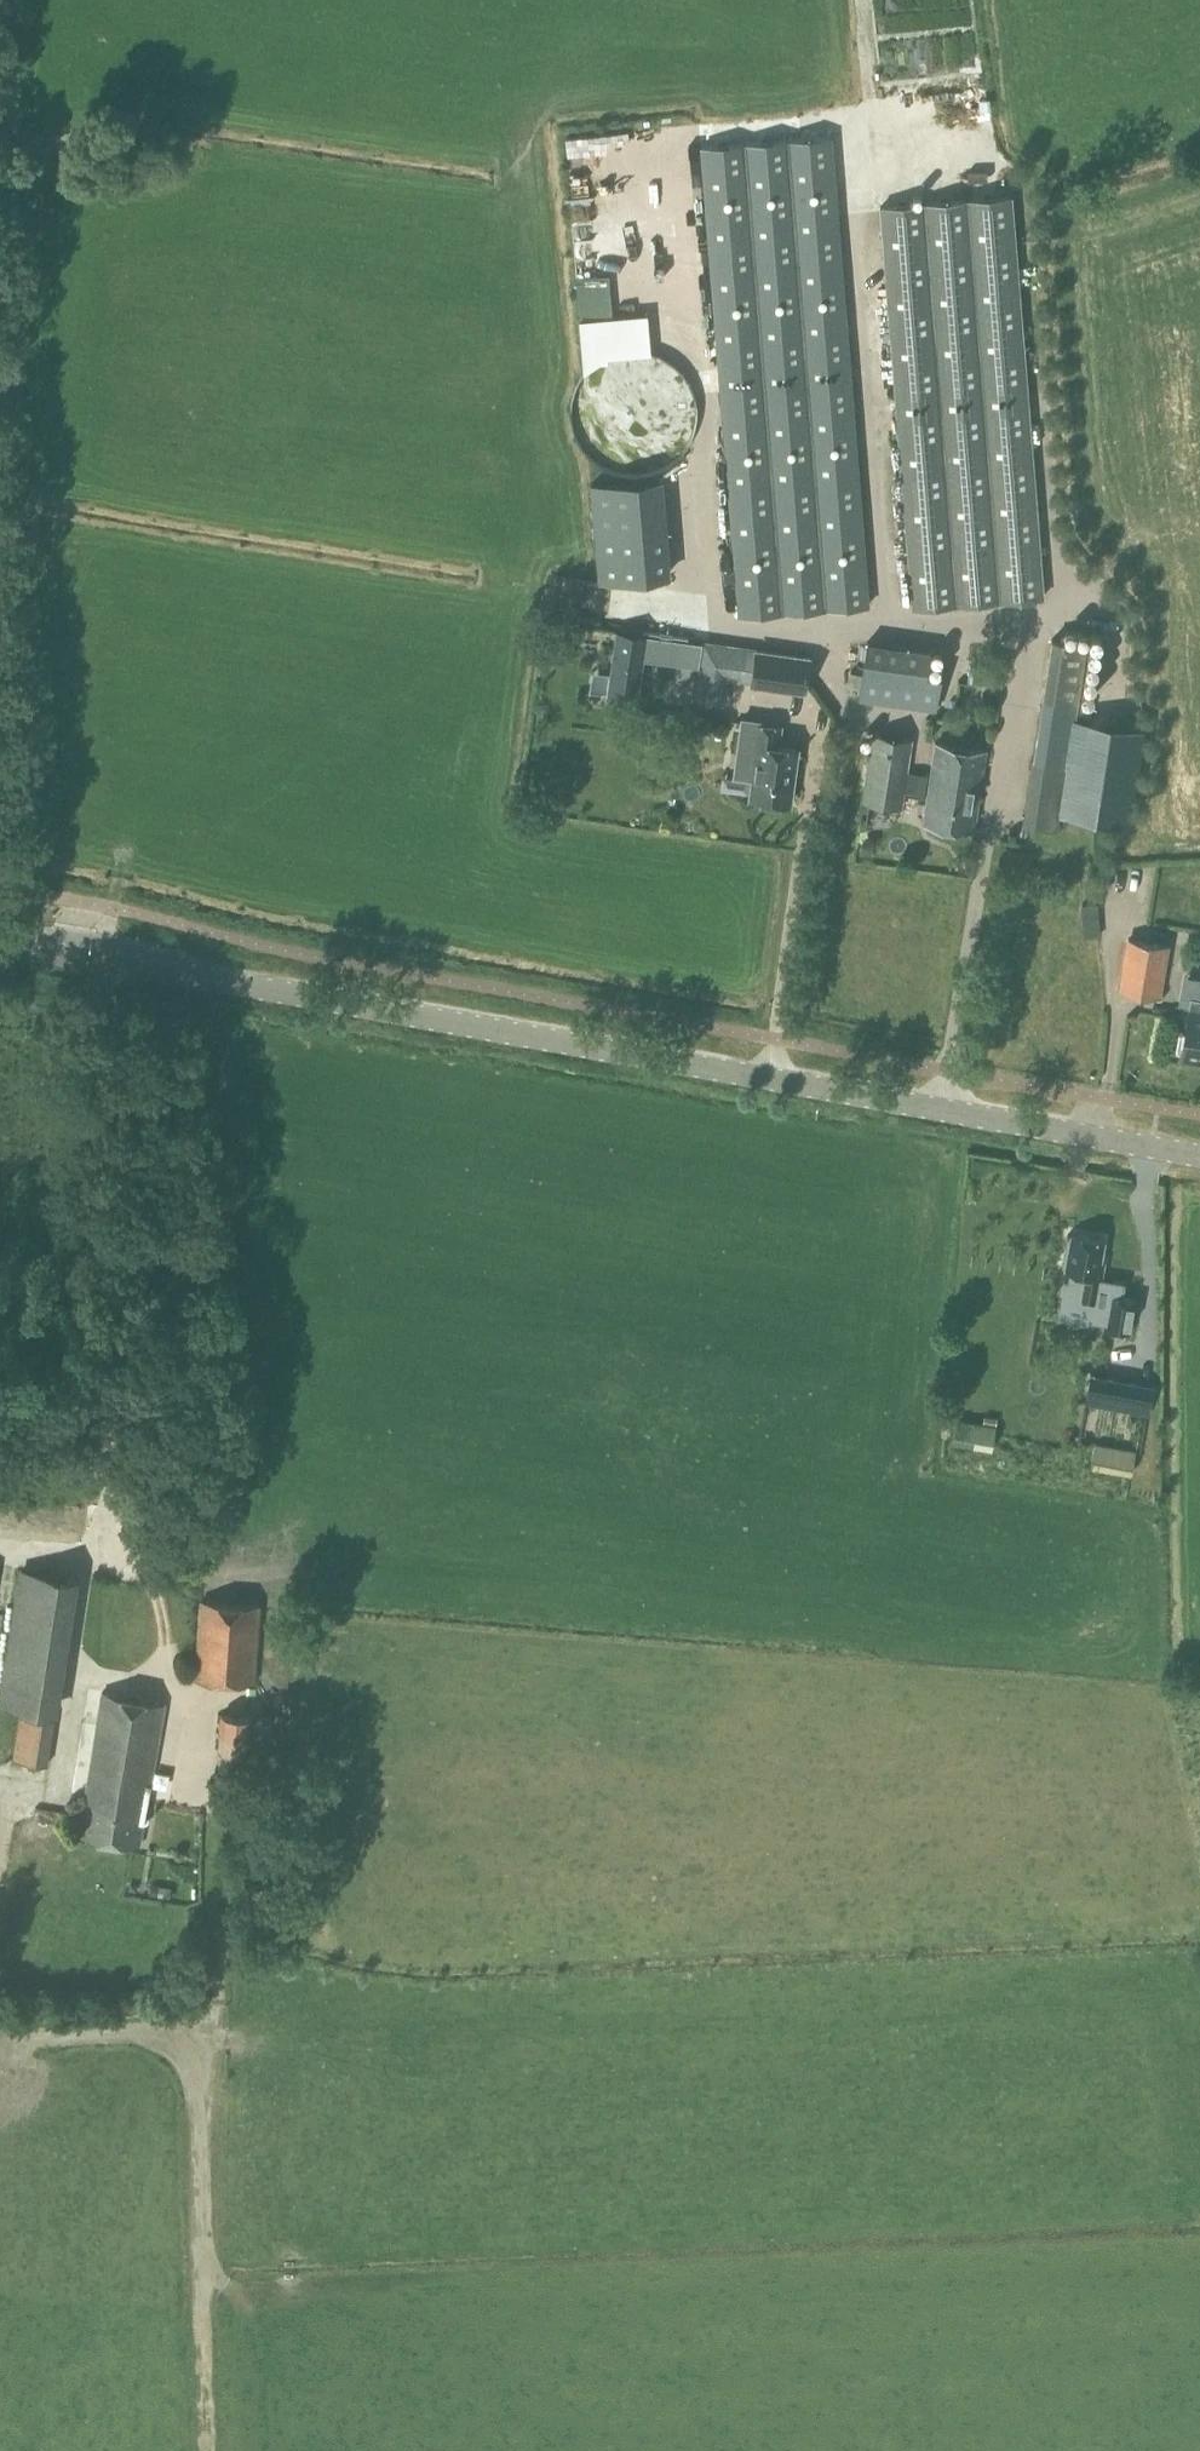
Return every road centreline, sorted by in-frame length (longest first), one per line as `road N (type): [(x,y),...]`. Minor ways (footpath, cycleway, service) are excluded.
road 1 (tertiary): [(0,943),(1199,1154)]

